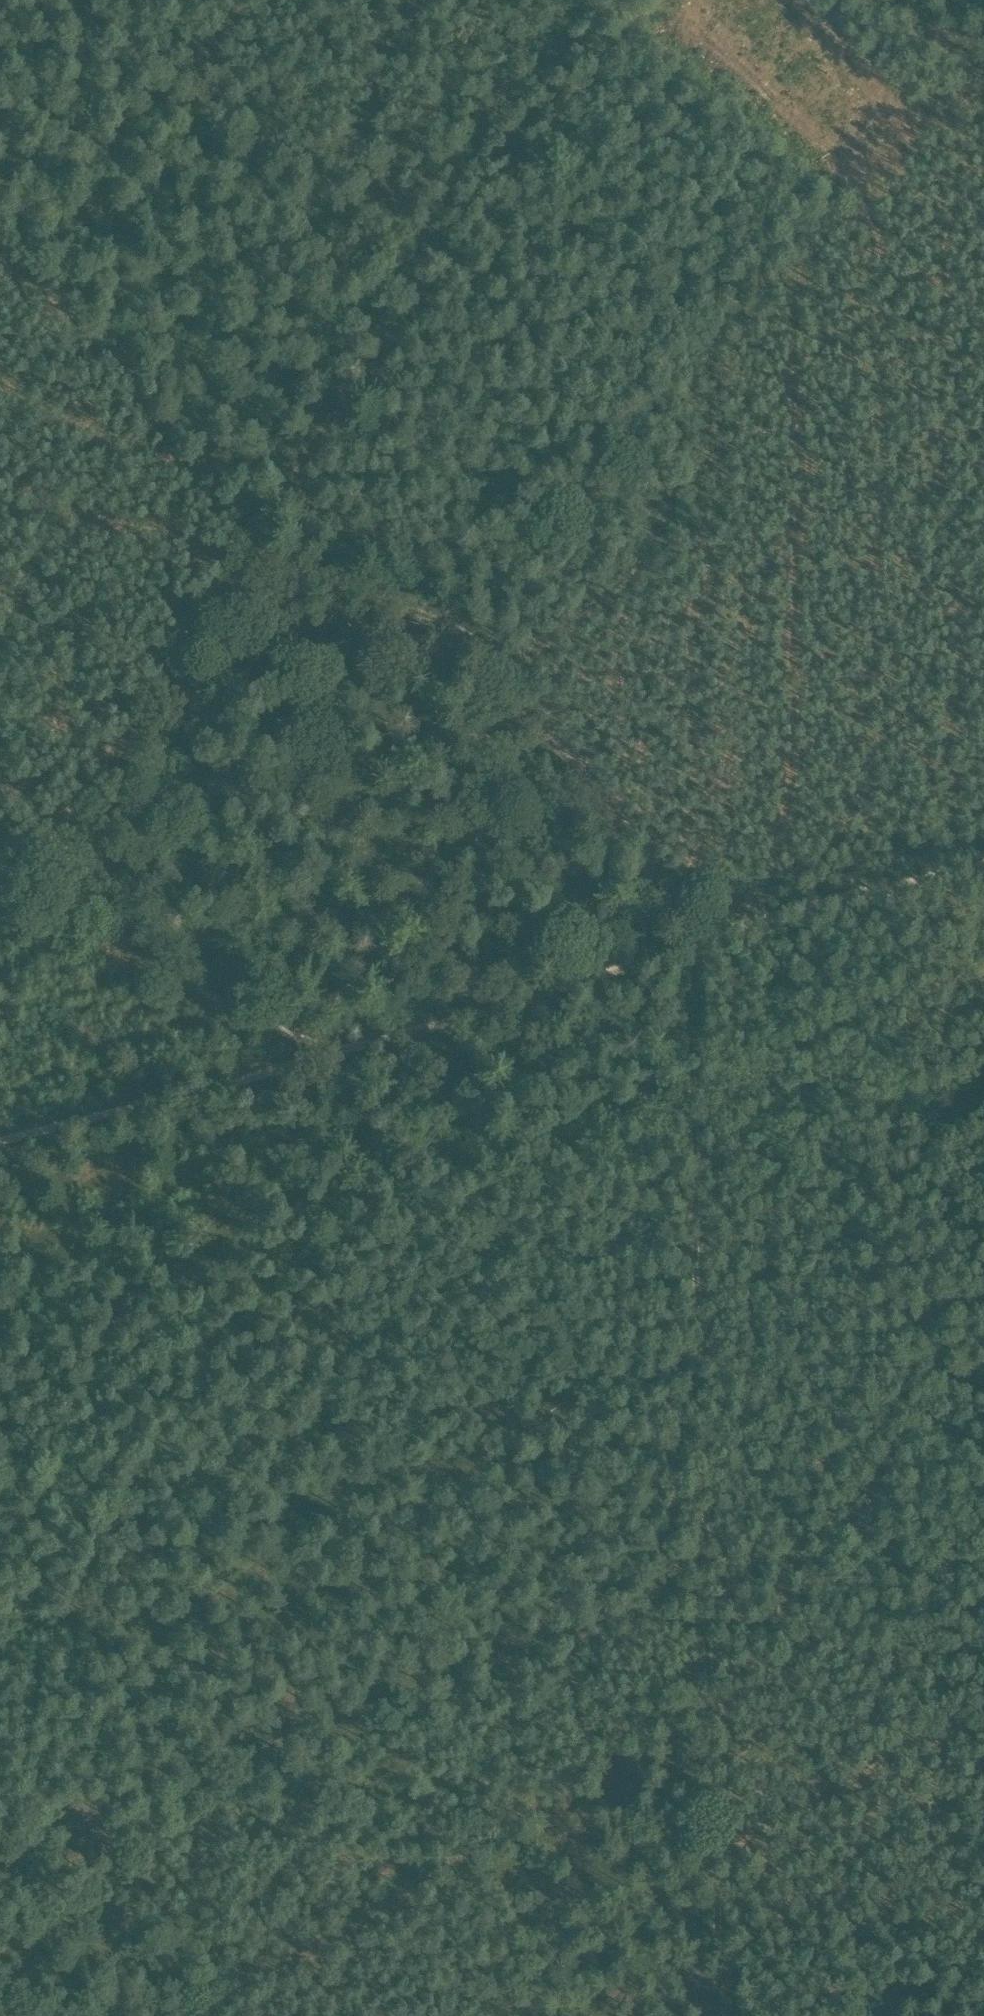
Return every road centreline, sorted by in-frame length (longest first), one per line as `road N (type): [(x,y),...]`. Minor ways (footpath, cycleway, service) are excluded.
road 1 (track): [(720,2015),(694,941)]
road 2 (track): [(658,0),(259,536),(48,865)]
road 3 (track): [(983,864),(0,1130)]
road 4 (track): [(259,536),(473,637),(521,681),(685,914),(694,941)]
road 5 (track): [(0,851),(48,865),(162,942),(291,999),(328,1046)]

